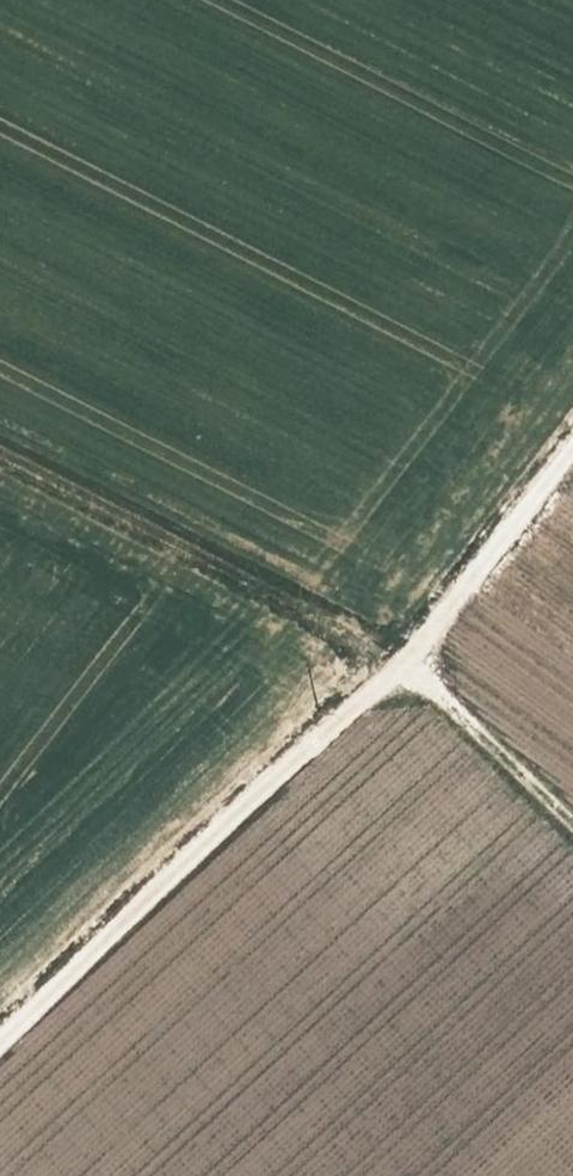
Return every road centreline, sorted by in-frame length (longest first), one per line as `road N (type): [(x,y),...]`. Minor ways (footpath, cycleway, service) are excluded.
road 1 (track): [(572,454),(413,660),(0,1044)]
road 2 (track): [(0,445),(413,660),(572,820)]

